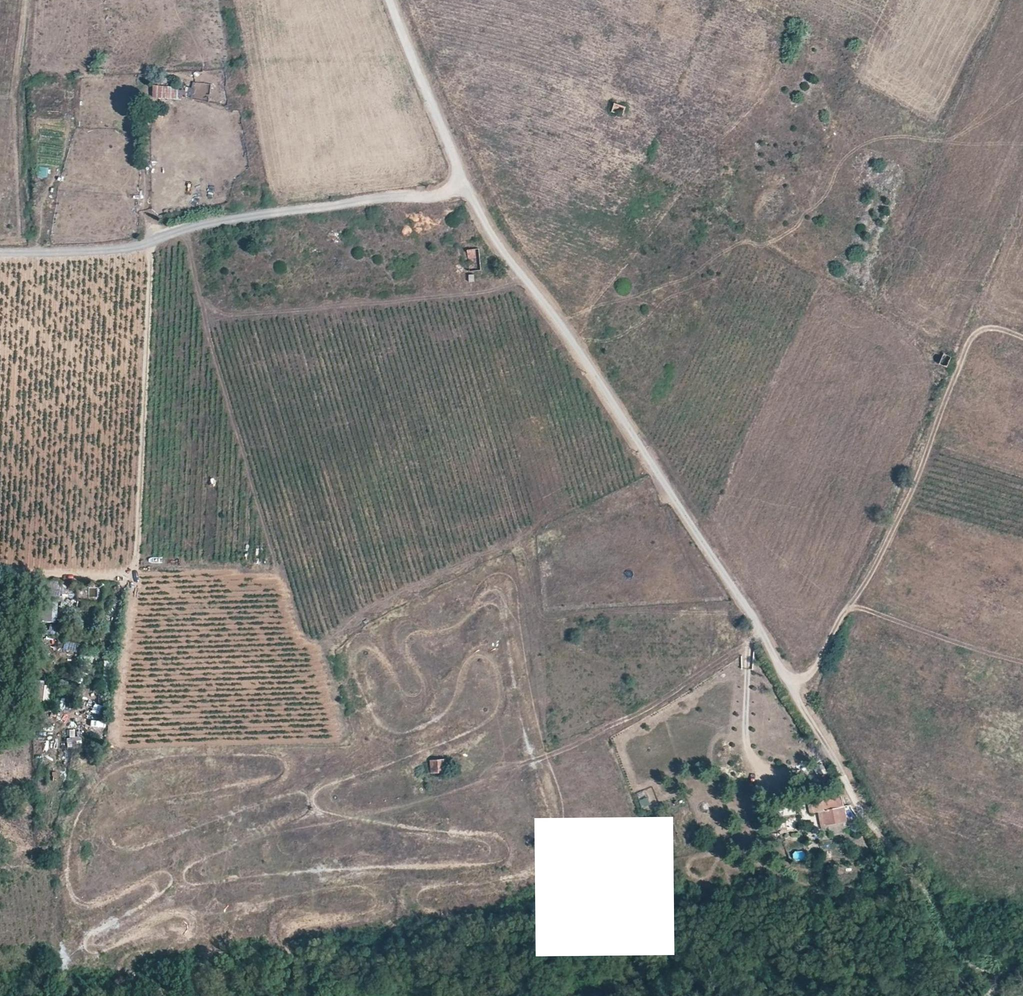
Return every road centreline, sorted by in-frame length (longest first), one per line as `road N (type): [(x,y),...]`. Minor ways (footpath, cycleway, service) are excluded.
road 1 (track): [(989,995),(988,972),(968,962),(857,804),(756,620),(482,216),(392,0)]
road 2 (track): [(0,253),(139,249),(192,227),(465,187)]
road 3 (track): [(789,683),(805,678),(826,651),(878,564),(967,343),(980,329),(1022,338)]
road 4 (track): [(758,0),(867,43),(851,89),(1022,162)]

